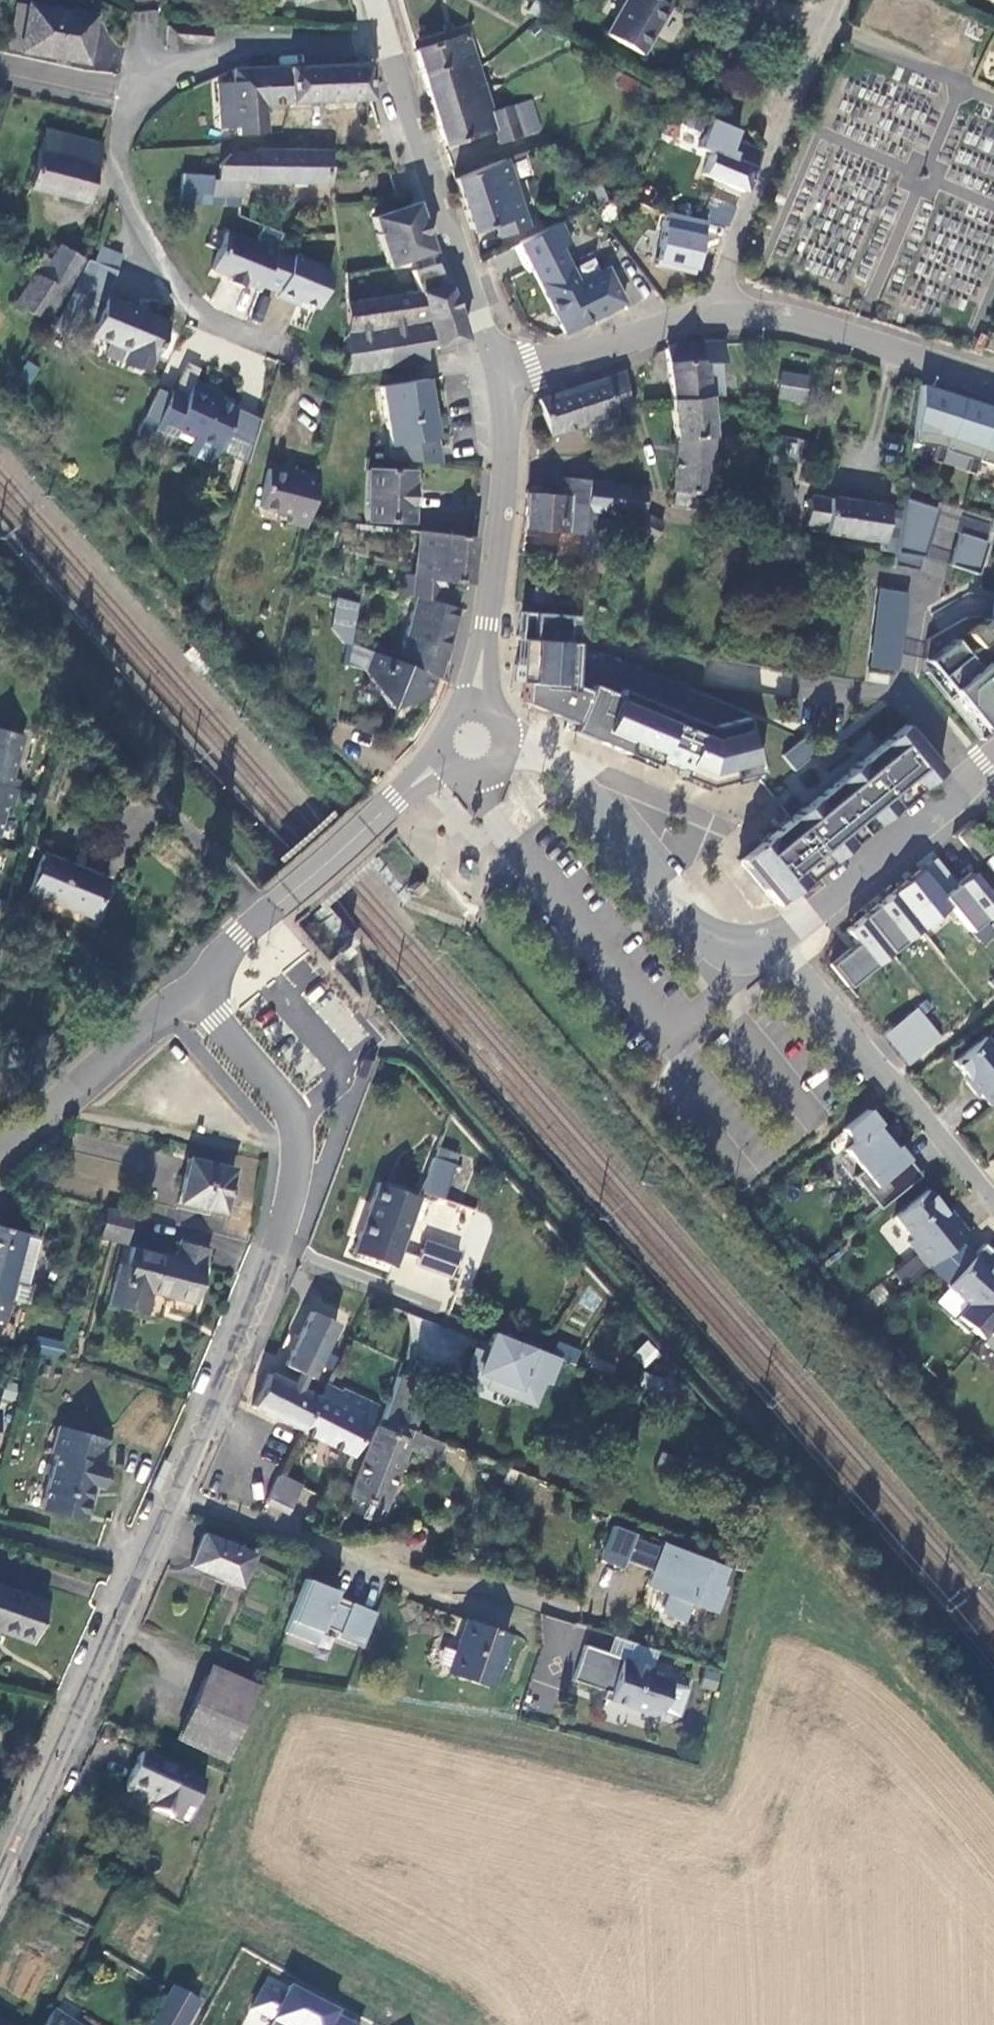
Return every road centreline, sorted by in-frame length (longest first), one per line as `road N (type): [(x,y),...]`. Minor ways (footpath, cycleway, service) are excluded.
road 1 (residential): [(192,993),(295,1121),(290,1198),(188,1467),(0,1870)]
road 2 (residential): [(387,51),(245,52),(184,65),(143,85),(124,127),(121,170),(143,238),(191,305),(294,356)]
road 3 (residential): [(768,938),(993,1201)]
road 4 (tertiary): [(443,756),(240,937),(192,993)]
road 5 (tertiary): [(499,370),(506,443),(500,540),(473,711)]
road 6 (unclassified): [(387,51),(499,370)]
road 7 (residential): [(768,938),(728,937),(693,918),(575,779),(507,747)]
road 8 (residential): [(714,317),(816,32)]
road 9 (tertiary): [(993,386),(781,319),(714,317)]
road 10 (residential): [(993,759),(816,911),(768,938)]
road 11 (tertiary): [(192,993),(159,1011),(0,1145)]
road 12 (tertiary): [(714,317),(499,370)]

